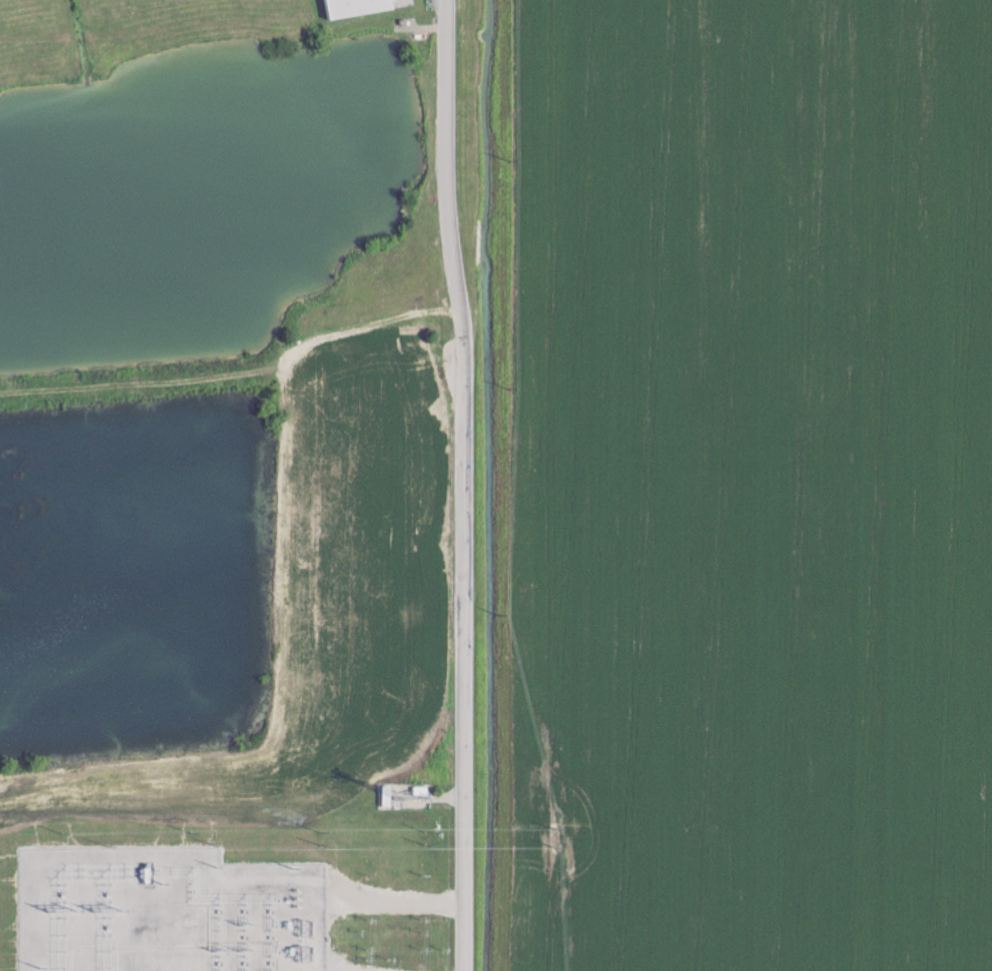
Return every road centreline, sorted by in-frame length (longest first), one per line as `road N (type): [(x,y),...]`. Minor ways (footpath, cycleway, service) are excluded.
road 1 (residential): [(463,970),(465,301),(448,174),(447,0)]

